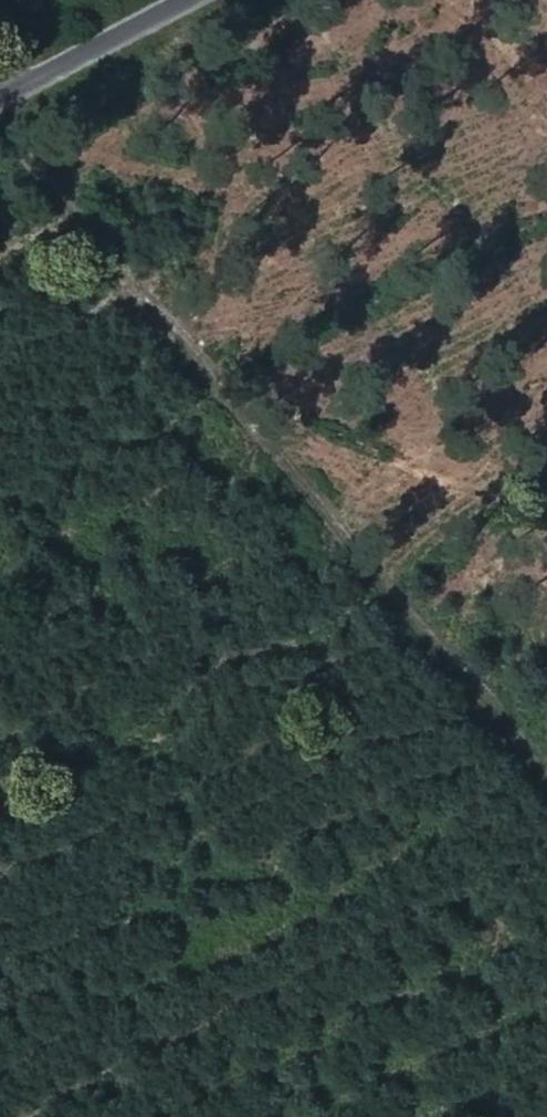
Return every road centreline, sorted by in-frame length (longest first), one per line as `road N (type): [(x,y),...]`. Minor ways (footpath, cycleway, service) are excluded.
road 1 (track): [(546,793),(324,524),(0,99)]
road 2 (unclassified): [(208,0),(0,111)]

